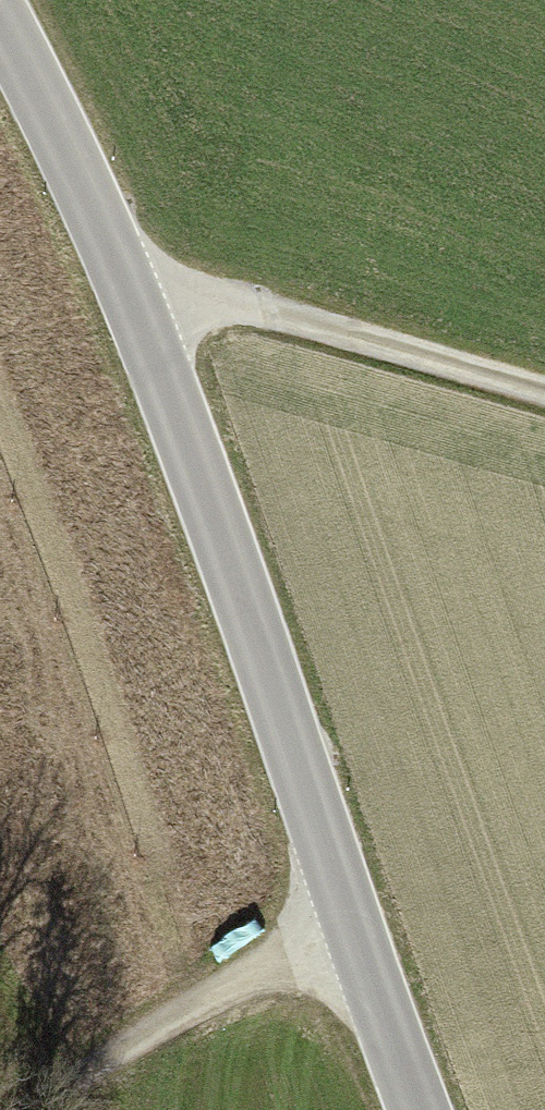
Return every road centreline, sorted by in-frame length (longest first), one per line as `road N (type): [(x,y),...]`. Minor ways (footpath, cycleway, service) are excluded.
road 1 (tertiary): [(7,0),(140,265),(429,1109)]
road 2 (track): [(544,380),(140,265)]
road 3 (track): [(355,907),(35,1109)]

